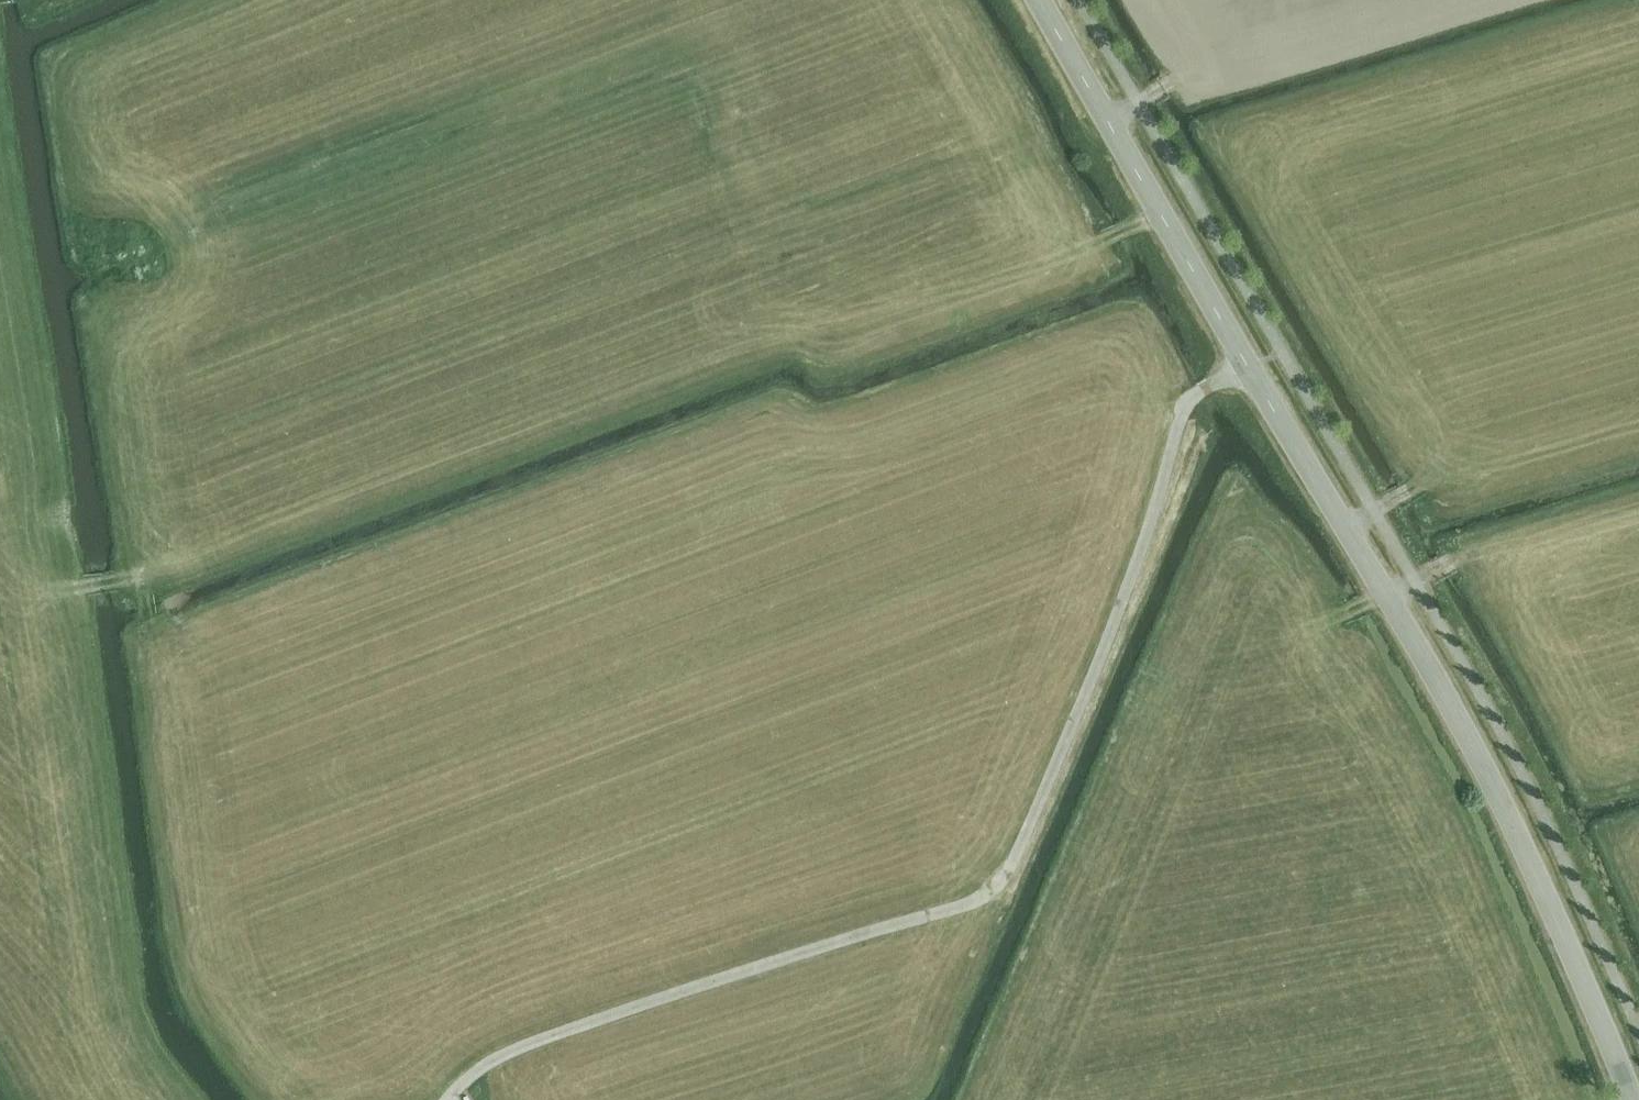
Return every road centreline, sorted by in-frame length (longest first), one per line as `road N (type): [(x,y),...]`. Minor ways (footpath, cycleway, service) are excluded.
road 1 (secondary): [(1634,1099),(1461,724),(1039,0)]

